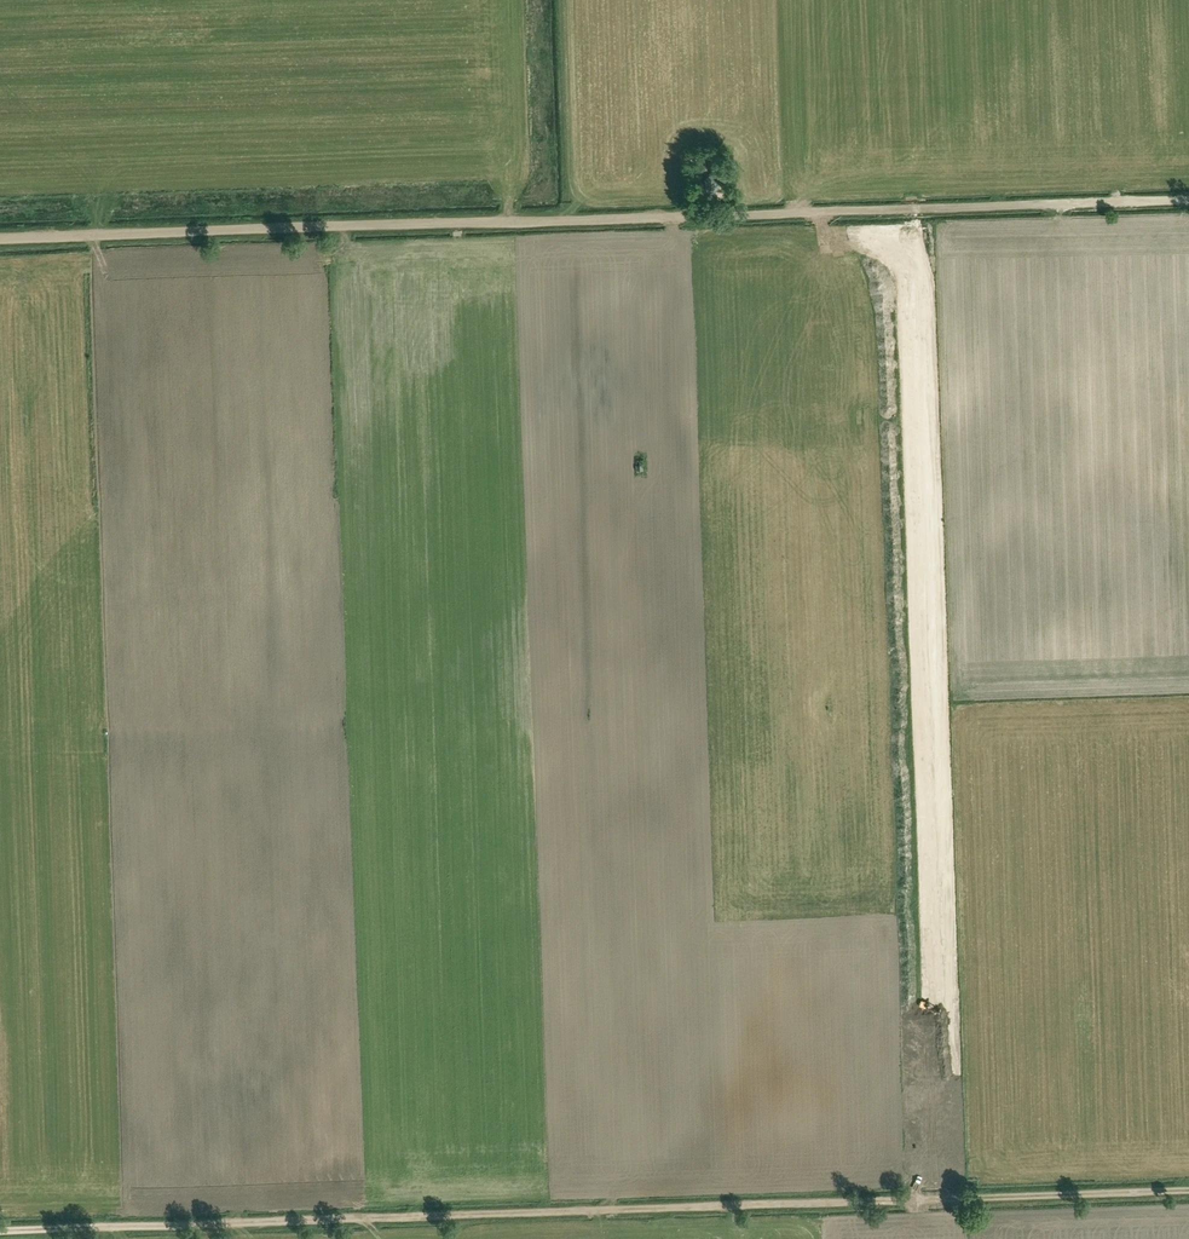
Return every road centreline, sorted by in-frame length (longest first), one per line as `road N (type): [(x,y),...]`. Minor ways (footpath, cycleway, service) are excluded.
road 1 (track): [(1188,1190),(0,1231)]
road 2 (track): [(0,240),(1188,199)]

